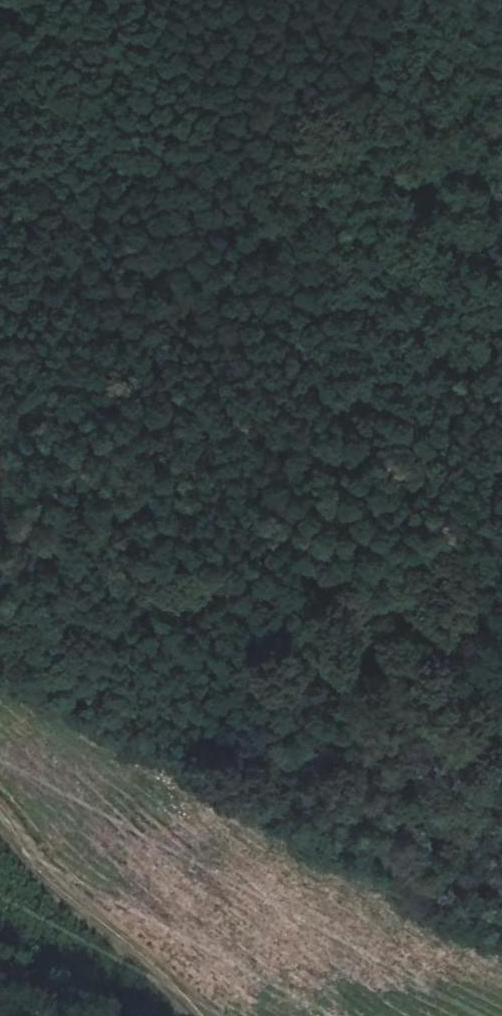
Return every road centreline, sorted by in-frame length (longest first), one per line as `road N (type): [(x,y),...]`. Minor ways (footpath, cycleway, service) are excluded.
road 1 (track): [(23,492),(7,421),(73,316),(110,124),(146,0)]
road 2 (track): [(0,497),(101,493),(280,541),(388,545),(501,529)]
road 3 (track): [(197,1015),(26,867),(0,824)]

